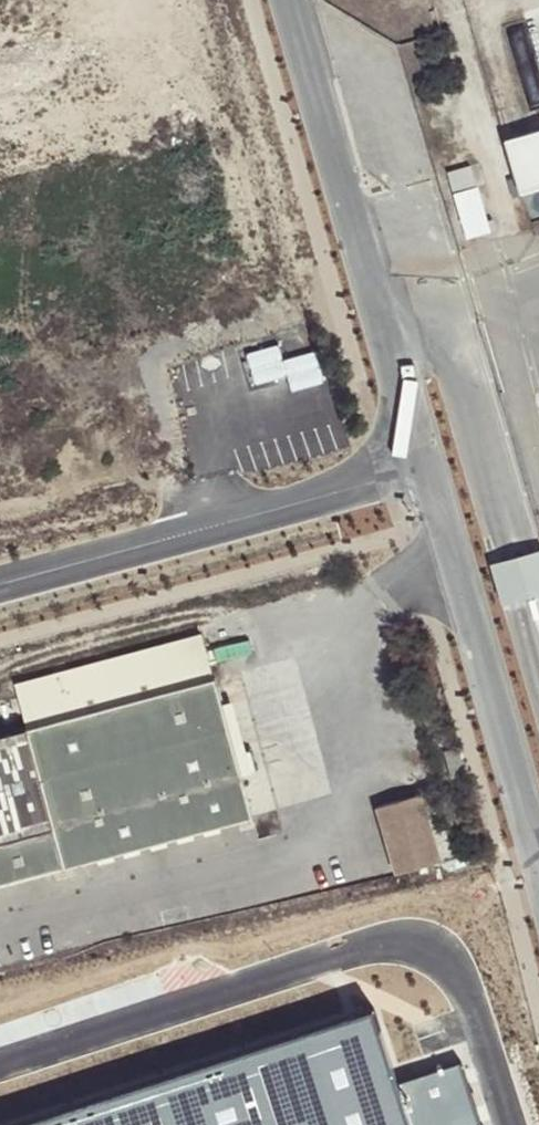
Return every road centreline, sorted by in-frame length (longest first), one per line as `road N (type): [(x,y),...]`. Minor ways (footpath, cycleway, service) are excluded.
road 1 (unclassified): [(538,876),(367,290),(293,0)]

